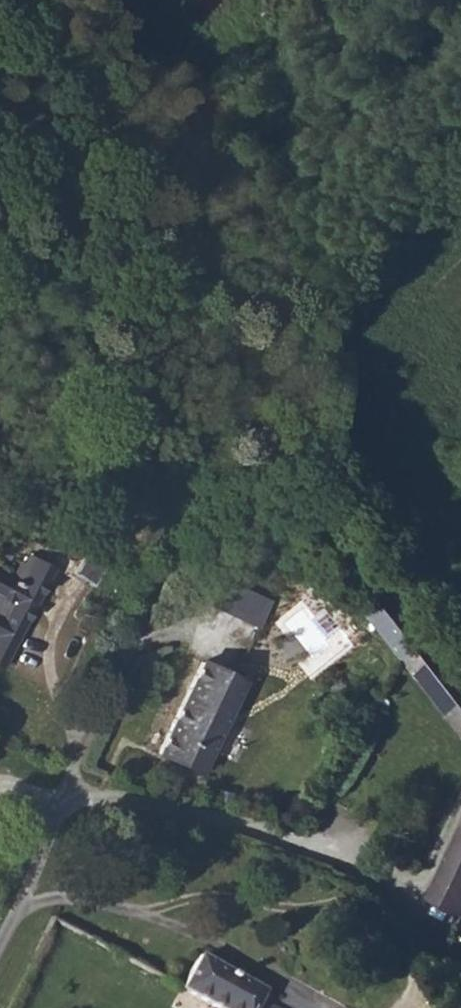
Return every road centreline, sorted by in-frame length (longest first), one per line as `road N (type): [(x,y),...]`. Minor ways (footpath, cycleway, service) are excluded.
road 1 (track): [(460,675),(143,267),(106,232),(61,222),(0,241)]
road 2 (unclassified): [(241,389),(78,734),(59,793)]
road 3 (unclassified): [(59,793),(223,819),(365,865),(418,898),(435,933)]
road 4 (unclassified): [(59,793),(0,936)]

